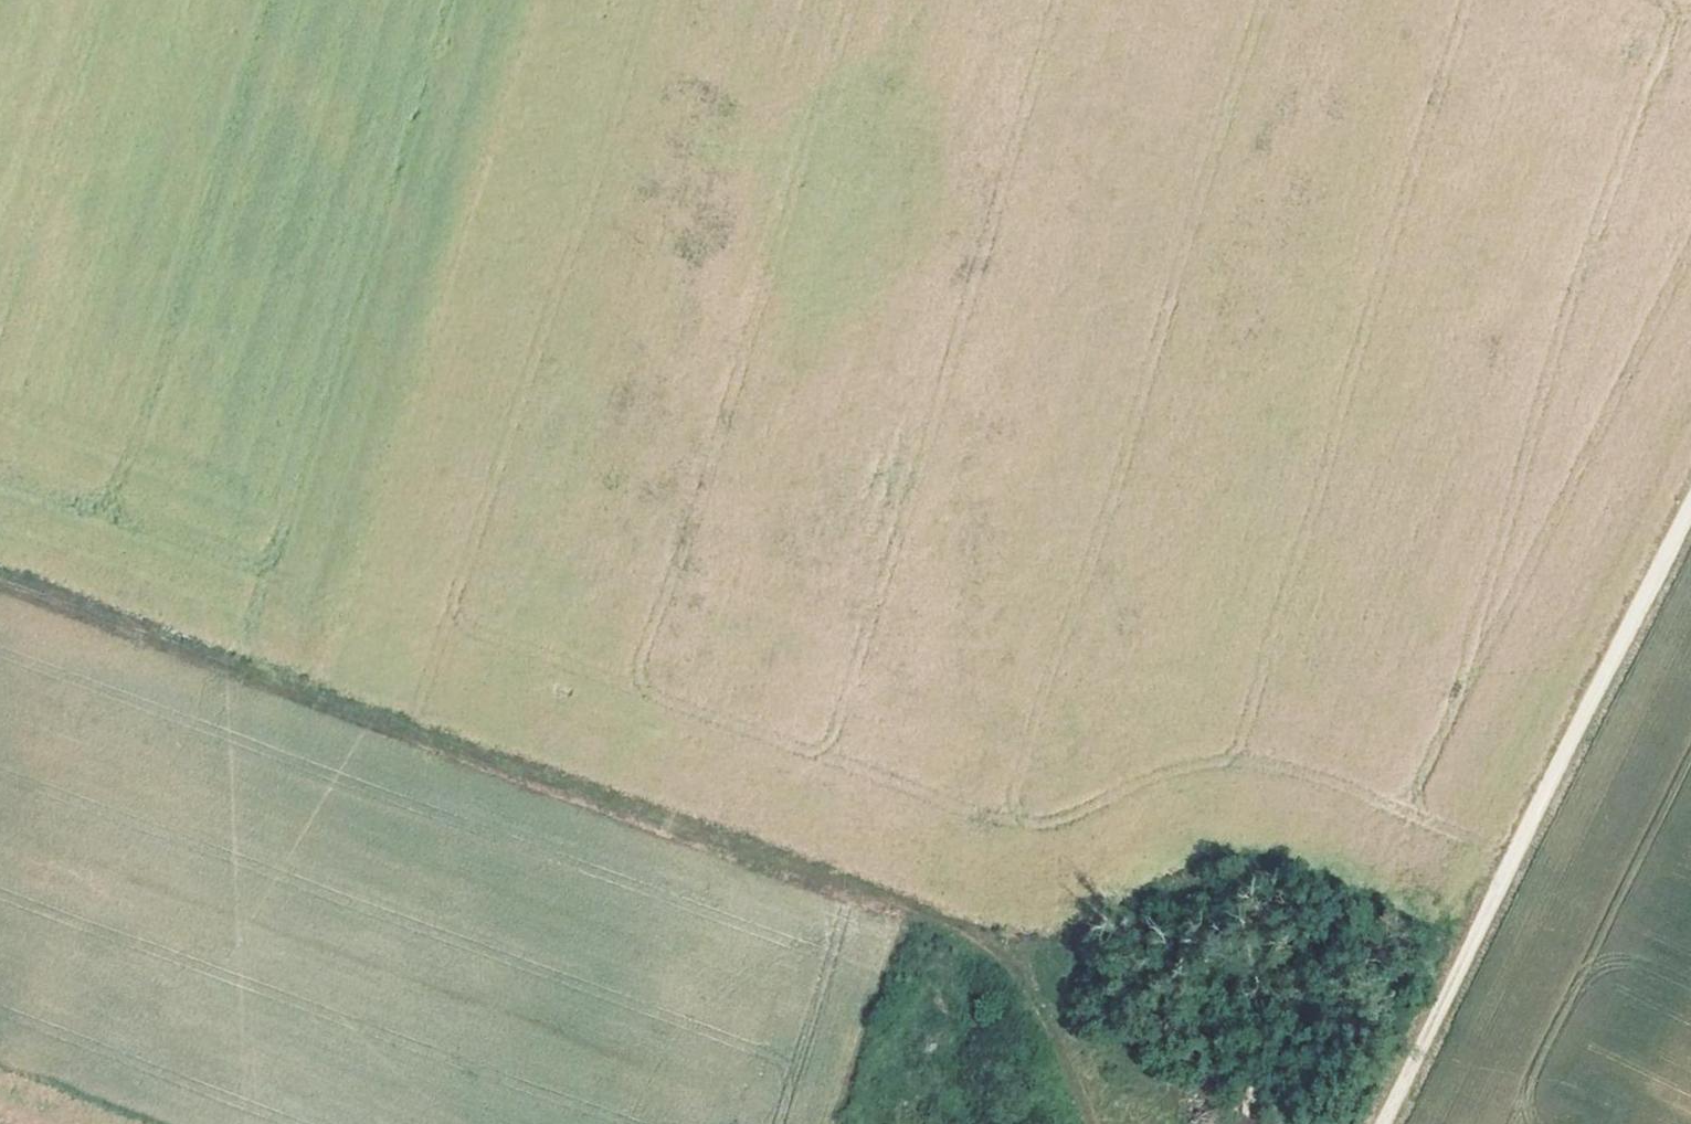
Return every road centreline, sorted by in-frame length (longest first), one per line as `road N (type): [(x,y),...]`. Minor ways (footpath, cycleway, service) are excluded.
road 1 (track): [(0,583),(932,913),(1004,951),(1034,987),(1096,1123)]
road 2 (track): [(1379,1123),(1690,506)]

